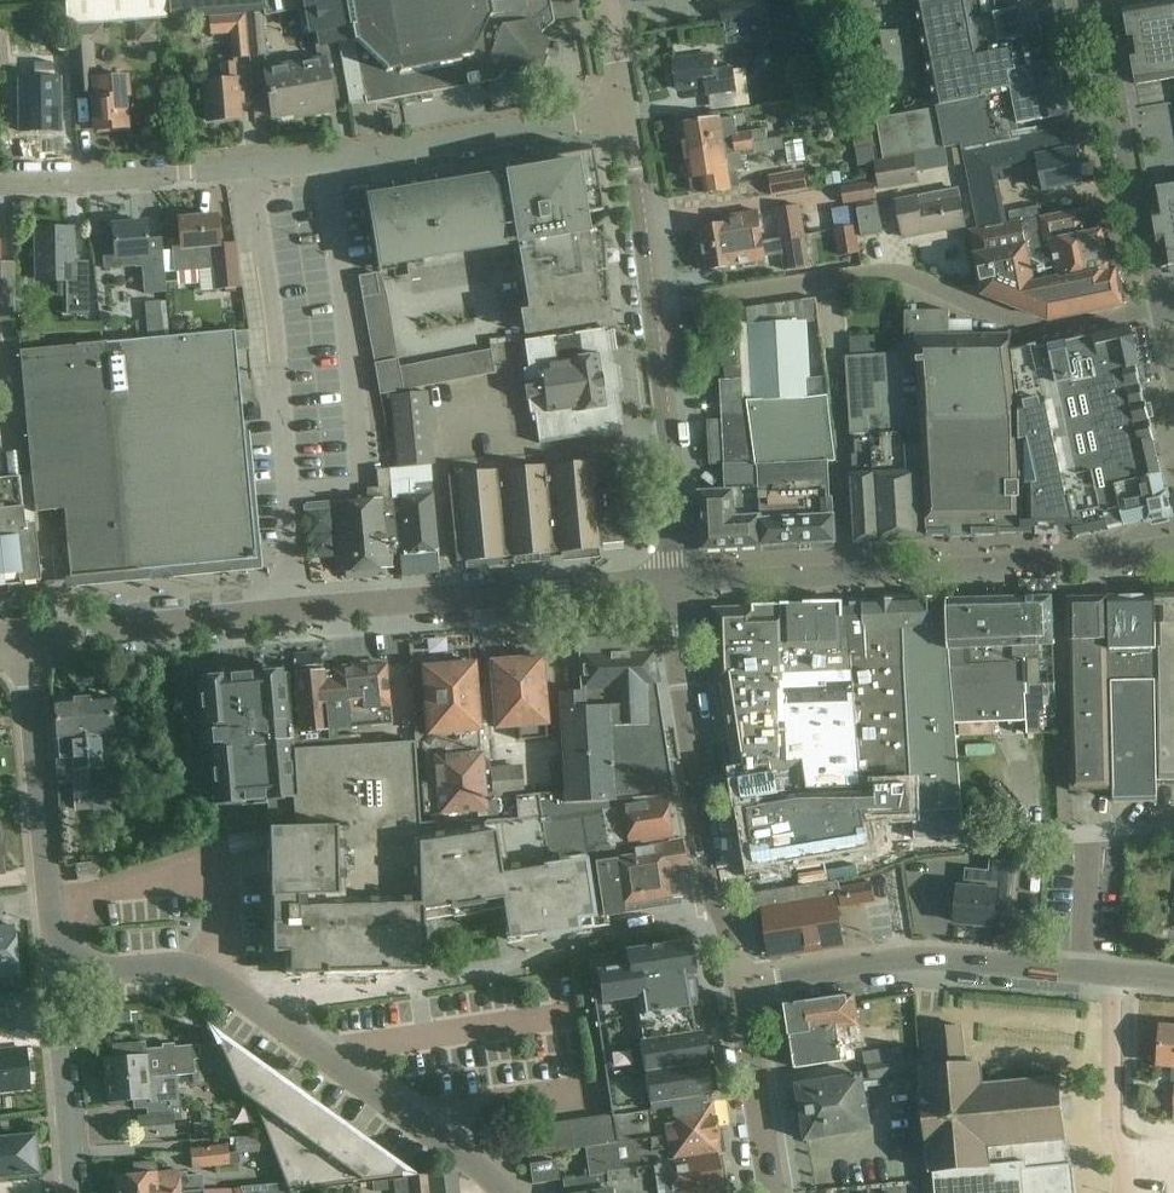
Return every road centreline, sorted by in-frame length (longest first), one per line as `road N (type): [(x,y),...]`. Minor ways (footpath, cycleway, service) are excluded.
road 1 (residential): [(26,637),(670,581)]
road 2 (residential): [(0,180),(381,153),(627,114)]
road 3 (residential): [(506,1192),(422,1120),(200,969),(175,964),(56,976)]
road 4 (residential): [(627,114),(673,515),(670,581)]
road 5 (residential): [(738,985),(670,581)]
road 6 (residential): [(56,976),(26,637)]
road 7 (residential): [(1156,292),(1093,0)]
road 8 (residential): [(738,985),(904,958),(1016,964)]
road 9 (residential): [(1016,964),(1029,838),(1173,828)]
road 10 (residential): [(765,1192),(738,985)]
road 11 (residential): [(76,1192),(58,999)]
road 12 (residential): [(1016,964),(1173,978)]

